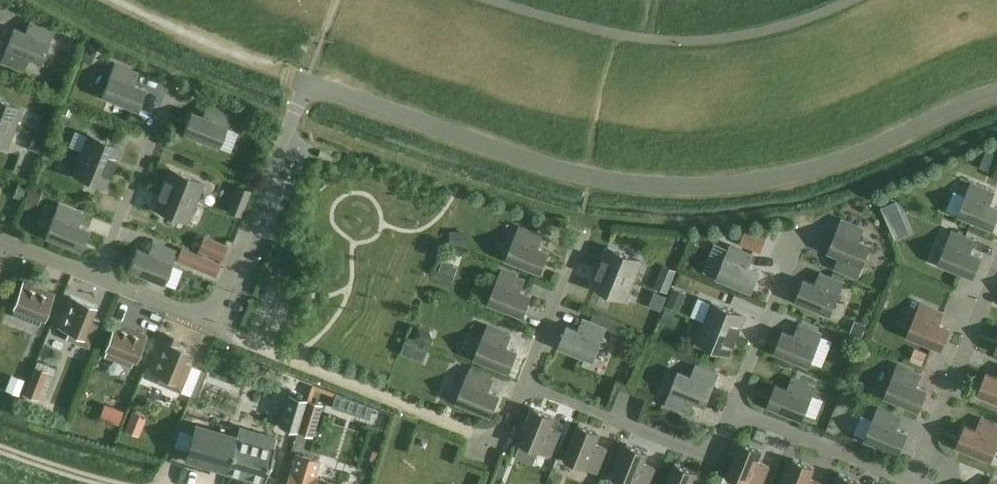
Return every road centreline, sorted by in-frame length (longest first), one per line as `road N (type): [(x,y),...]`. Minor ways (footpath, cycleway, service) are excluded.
road 1 (residential): [(99,275),(184,310),(204,311),(219,300),(306,83),(538,162),(621,182),(699,186),(799,173),(996,92)]
road 2 (residential): [(996,273),(913,477),(731,411)]
road 3 (residential): [(731,411),(716,461),(524,384)]
road 4 (residential): [(99,275),(174,89)]
road 5 (residential): [(731,411),(801,235)]
road 6 (residential): [(524,384),(583,233)]

